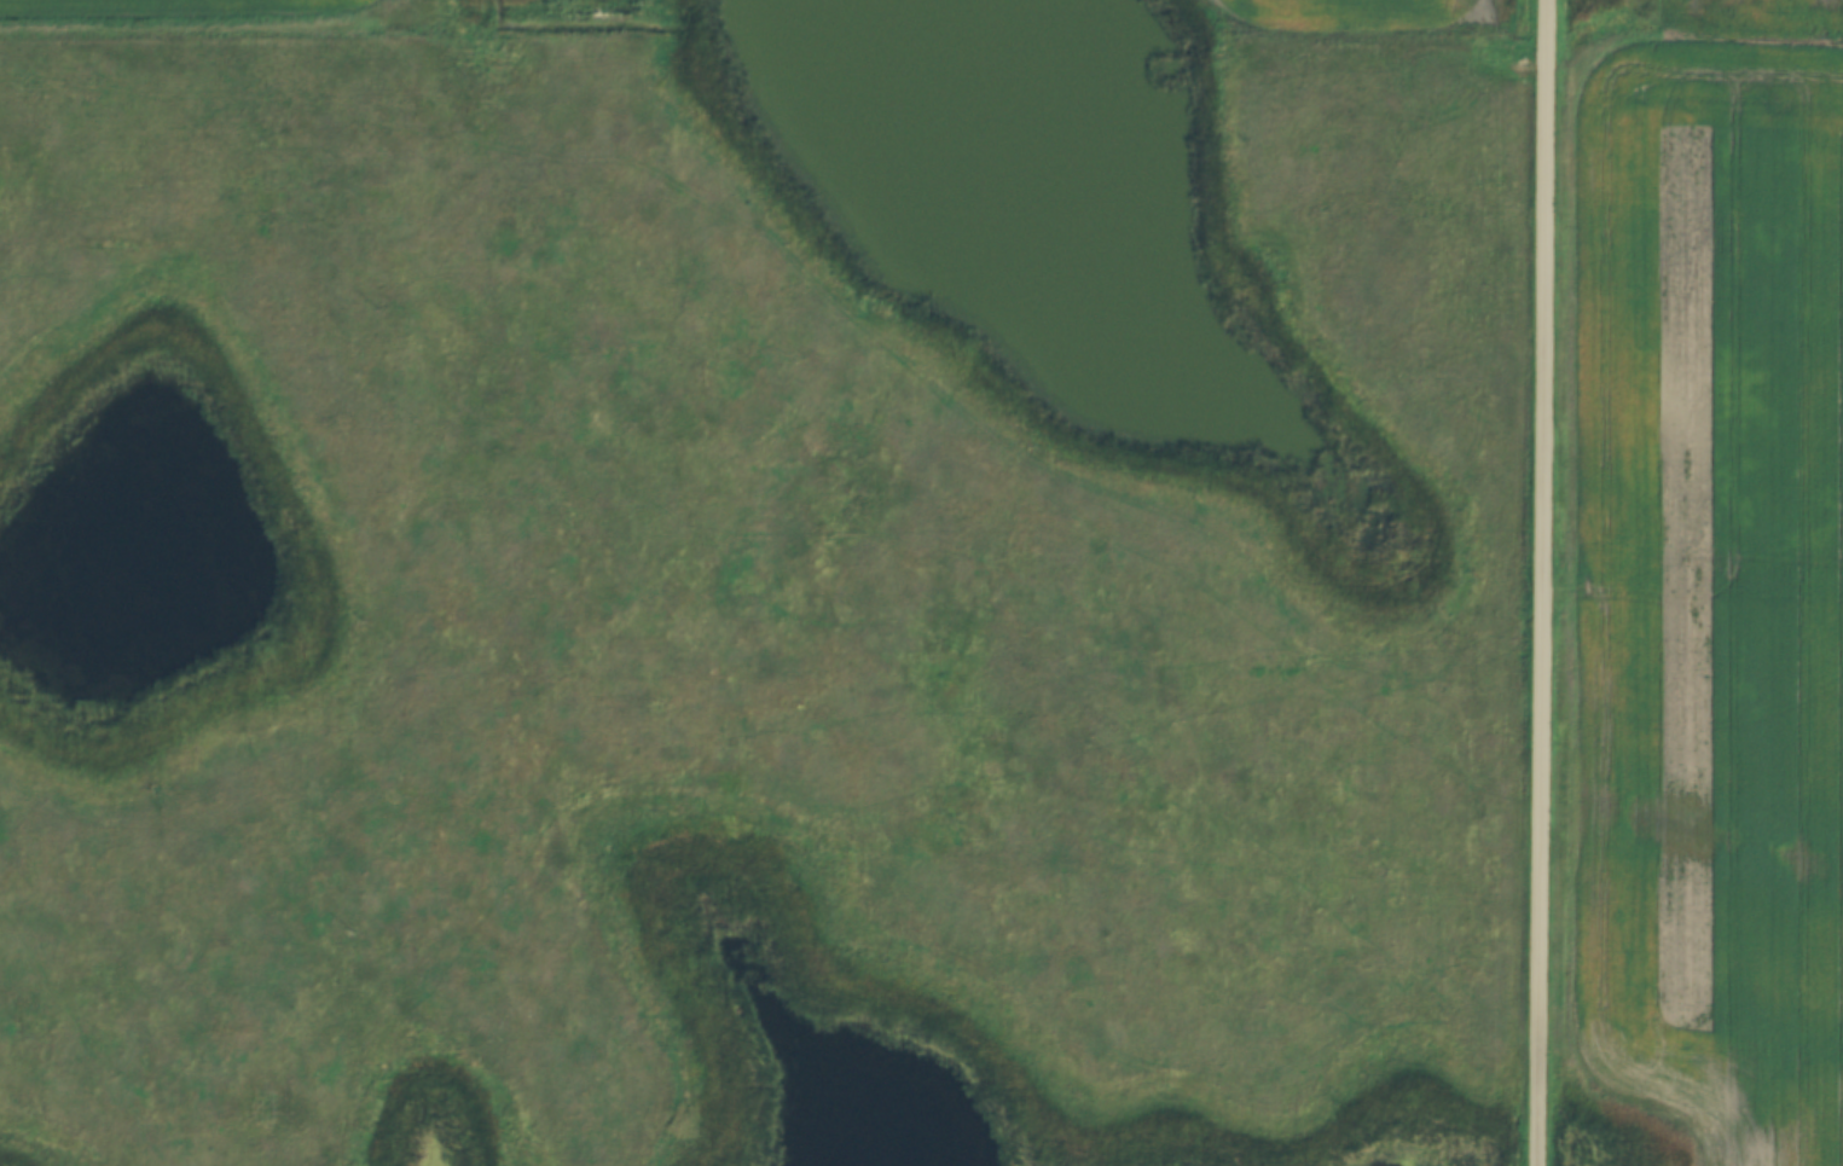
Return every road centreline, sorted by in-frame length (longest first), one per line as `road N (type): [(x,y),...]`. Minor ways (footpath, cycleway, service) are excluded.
road 1 (residential): [(1549,1165),(1557,0)]
road 2 (track): [(1553,609),(1842,618)]

